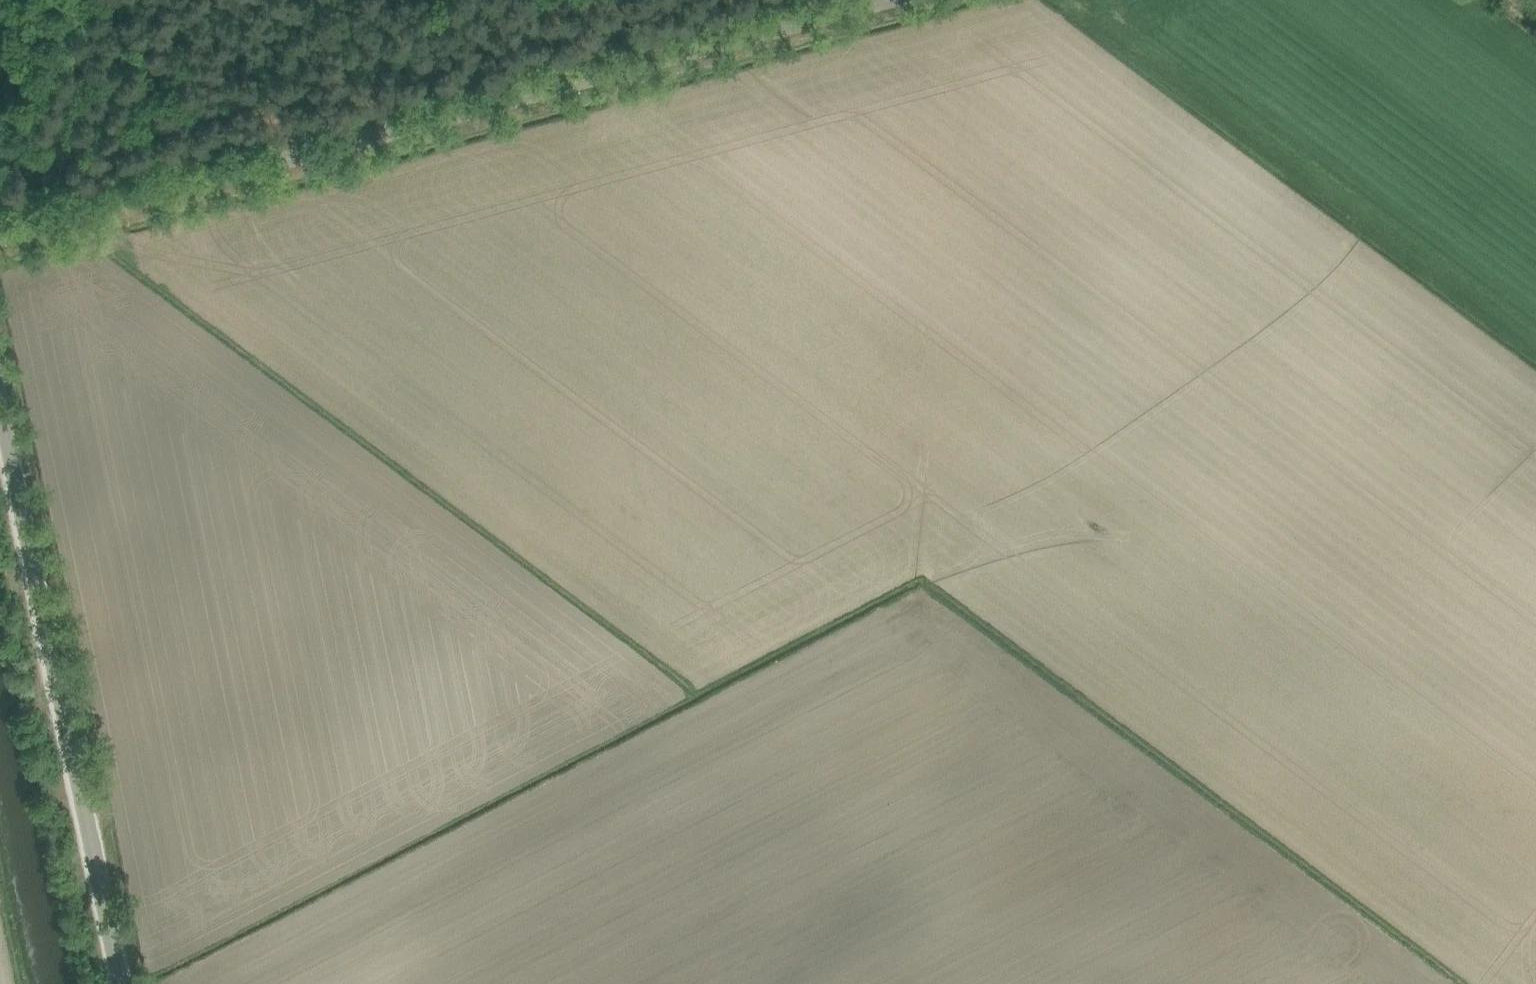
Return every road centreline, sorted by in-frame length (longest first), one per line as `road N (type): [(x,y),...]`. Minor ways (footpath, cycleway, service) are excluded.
road 1 (unclassified): [(0,237),(901,0)]
road 2 (unclassified): [(121,983),(0,398)]
road 3 (unclassified): [(0,137),(51,0)]

